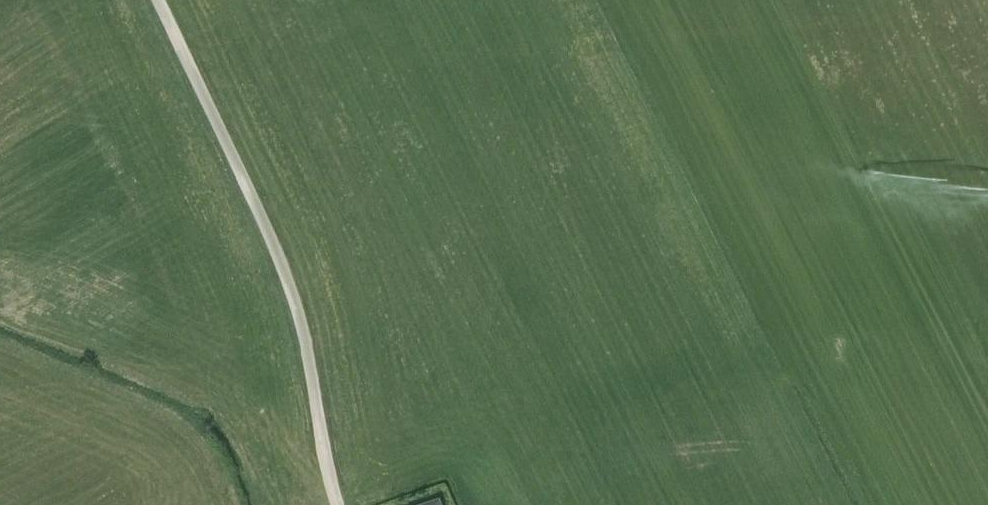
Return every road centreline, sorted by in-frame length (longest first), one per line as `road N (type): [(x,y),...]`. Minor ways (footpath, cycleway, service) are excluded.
road 1 (unclassified): [(354,484),(321,319),(159,0)]

